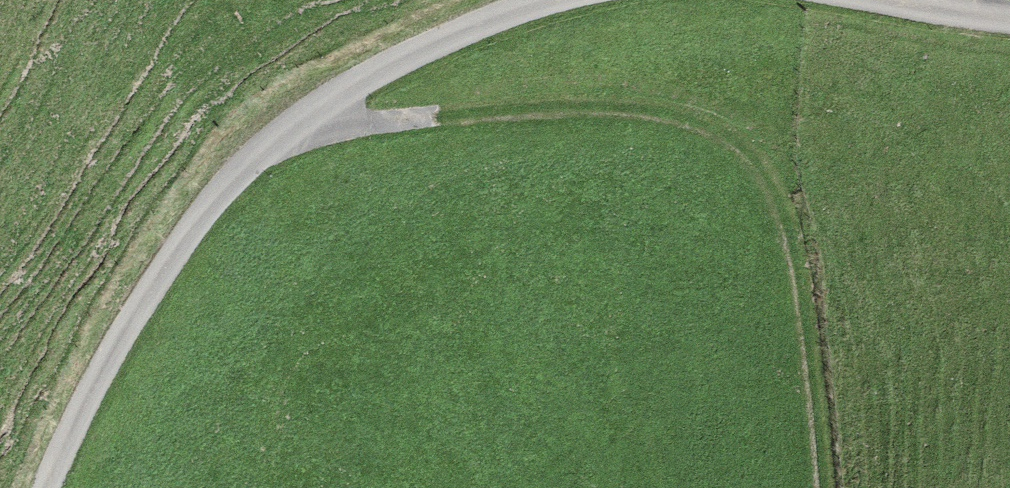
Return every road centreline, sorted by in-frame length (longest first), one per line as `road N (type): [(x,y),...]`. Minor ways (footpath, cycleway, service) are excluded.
road 1 (track): [(284,131),(559,106),(671,107),(737,131),(778,190),(791,240),(804,298),(818,487)]
road 2 (unclassified): [(546,0),(361,83),(242,168),(127,330),(47,487)]

